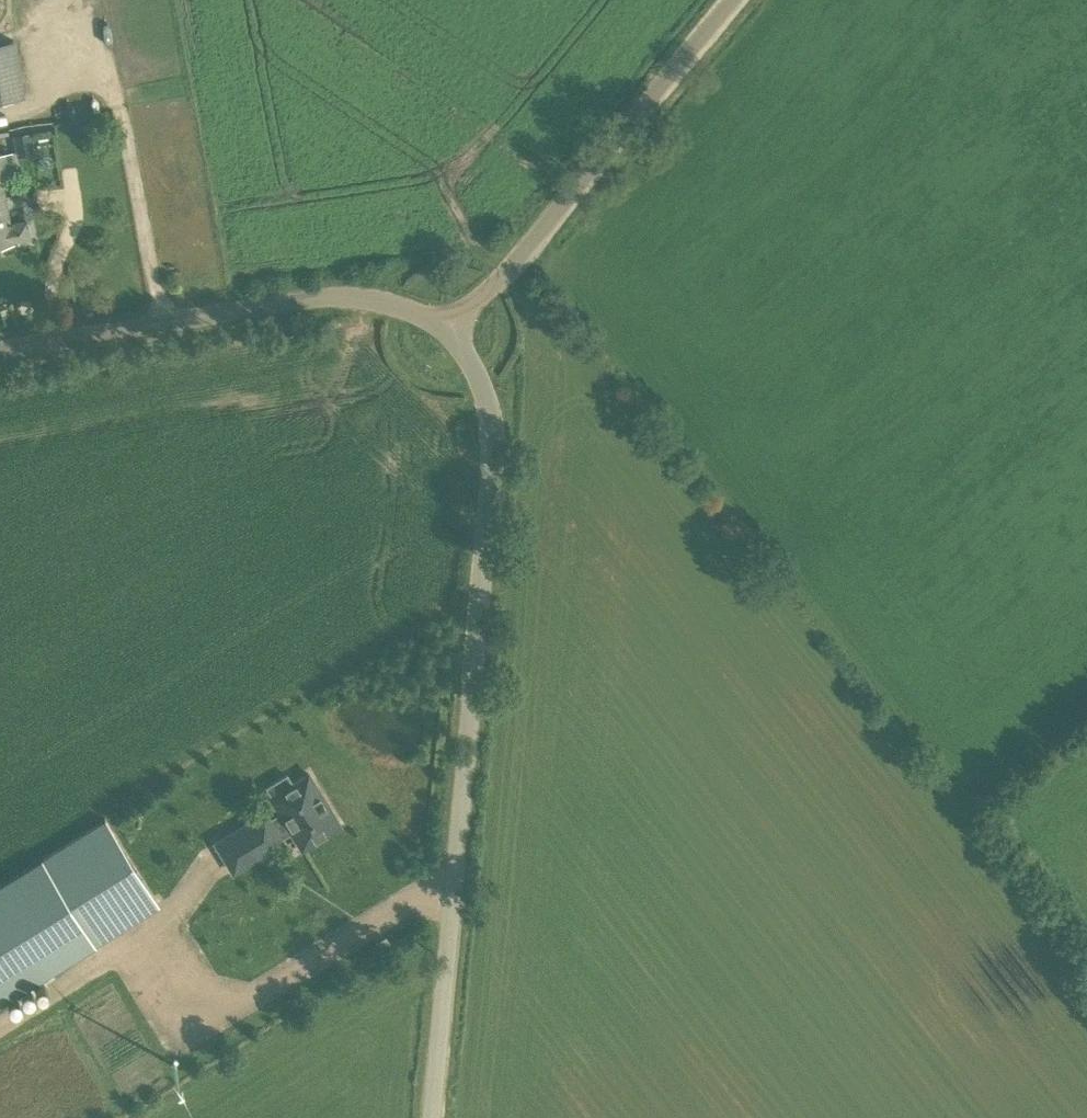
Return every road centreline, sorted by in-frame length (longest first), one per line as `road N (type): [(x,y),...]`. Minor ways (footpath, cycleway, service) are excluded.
road 1 (unclassified): [(430,1117),(488,473),(469,365),(450,327)]
road 2 (unclassified): [(0,356),(327,299),(450,327)]
road 3 (unclassified): [(450,327),(714,0)]

